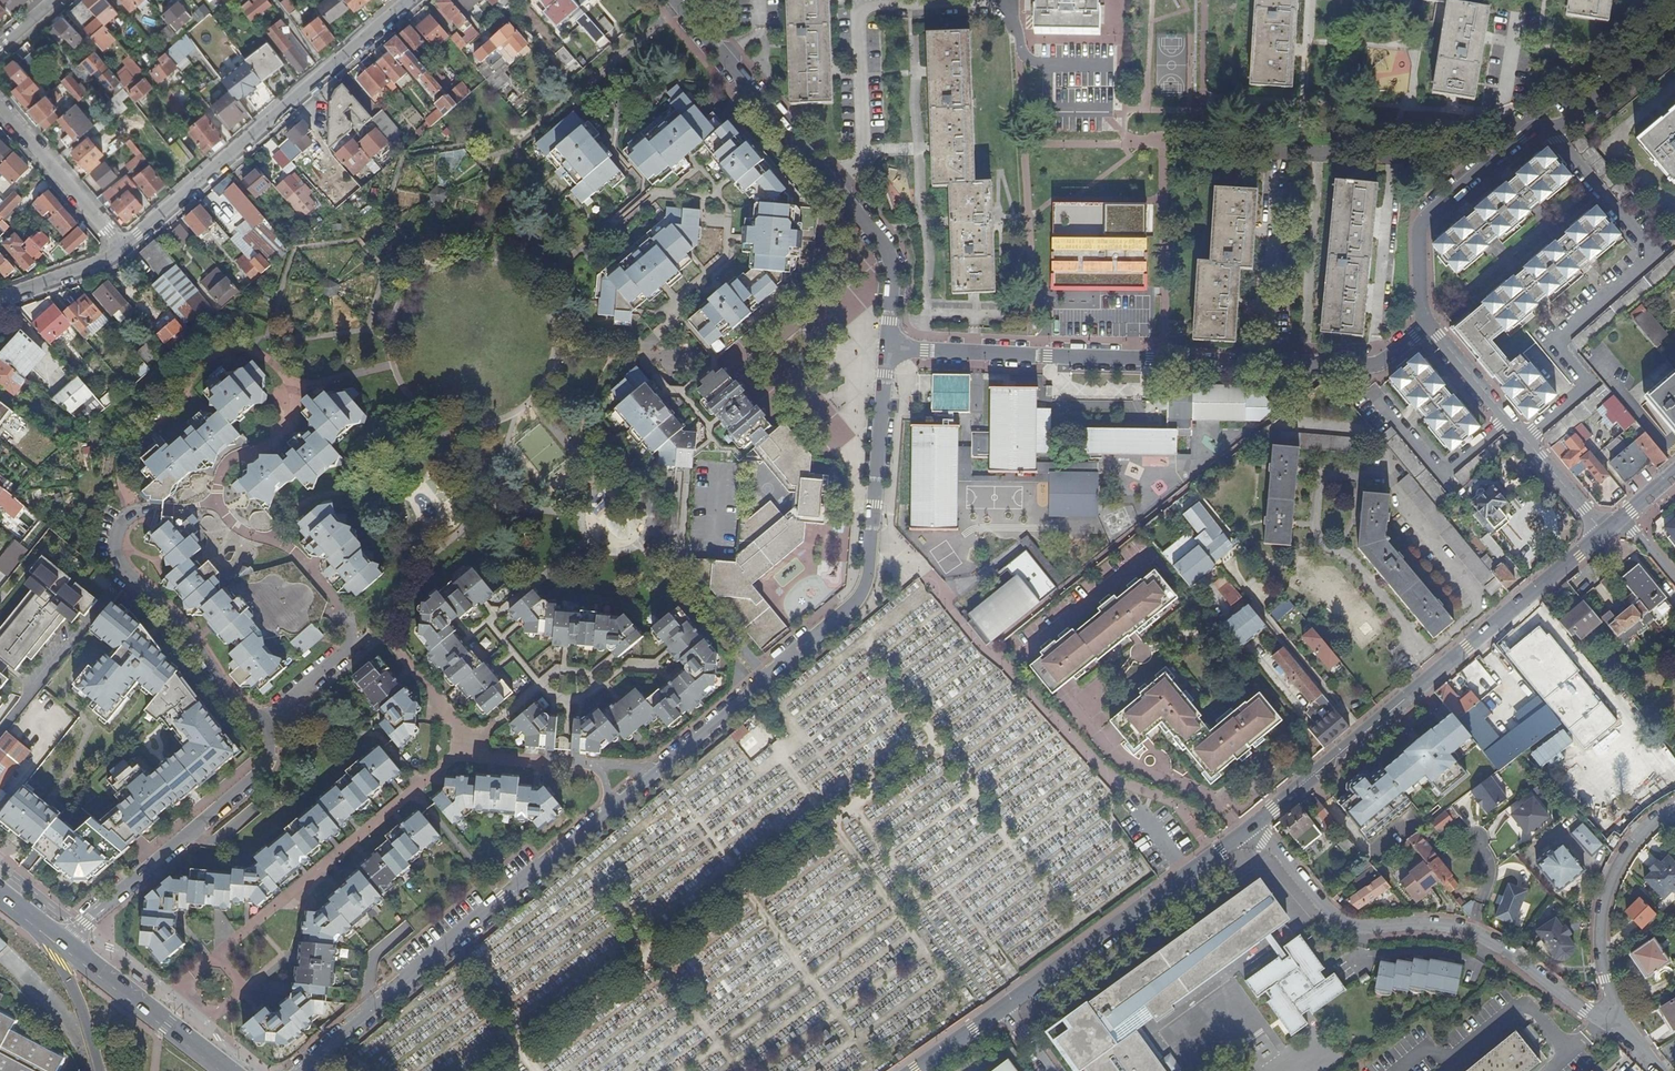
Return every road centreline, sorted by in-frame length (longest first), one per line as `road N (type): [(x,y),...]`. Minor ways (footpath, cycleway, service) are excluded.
road 1 (residential): [(885,348),(1376,367),(1429,327)]
road 2 (residential): [(1603,532),(1251,826)]
road 3 (residential): [(1526,439),(1589,387),(1554,343),(1652,256),(1552,135)]
road 4 (residential): [(612,807),(297,1070)]
road 5 (residential): [(413,0),(123,248)]
road 6 (residential): [(261,721),(267,761),(253,777),(59,942)]
road 7 (residential): [(1251,826),(1004,1008)]
road 8 (residential): [(885,348),(866,580),(853,605),(826,627)]
road 9 (residential): [(147,509),(120,524),(115,554),(124,572),(169,612),(221,687),(261,721)]
road 10 (residential): [(1552,135),(1530,127),(1421,216),(1422,311),(1429,327)]
road 11 (residential): [(1475,932),(1343,925),(1251,826)]
road 12 (residential): [(673,0),(836,189)]
road 13 (residential): [(1605,1019),(1609,880),(1633,838),(1674,808)]
road 14 (residential): [(826,627),(653,771)]
road 15 (primary): [(227,1070),(59,942)]
road 16 (residential): [(123,248),(0,106)]
road 17 (residential): [(836,189),(892,255),(885,348)]
road 18 (residential): [(324,613),(350,627),(346,649),(261,721)]
road 19 (residential): [(1674,33),(1552,135)]
road 20 (residential): [(1605,1019),(1475,932)]
road 21 (residential): [(1429,327),(1526,439)]
road 22 (residential): [(123,248),(105,262),(0,301)]
road 23 (residential): [(1526,439),(1603,532)]

